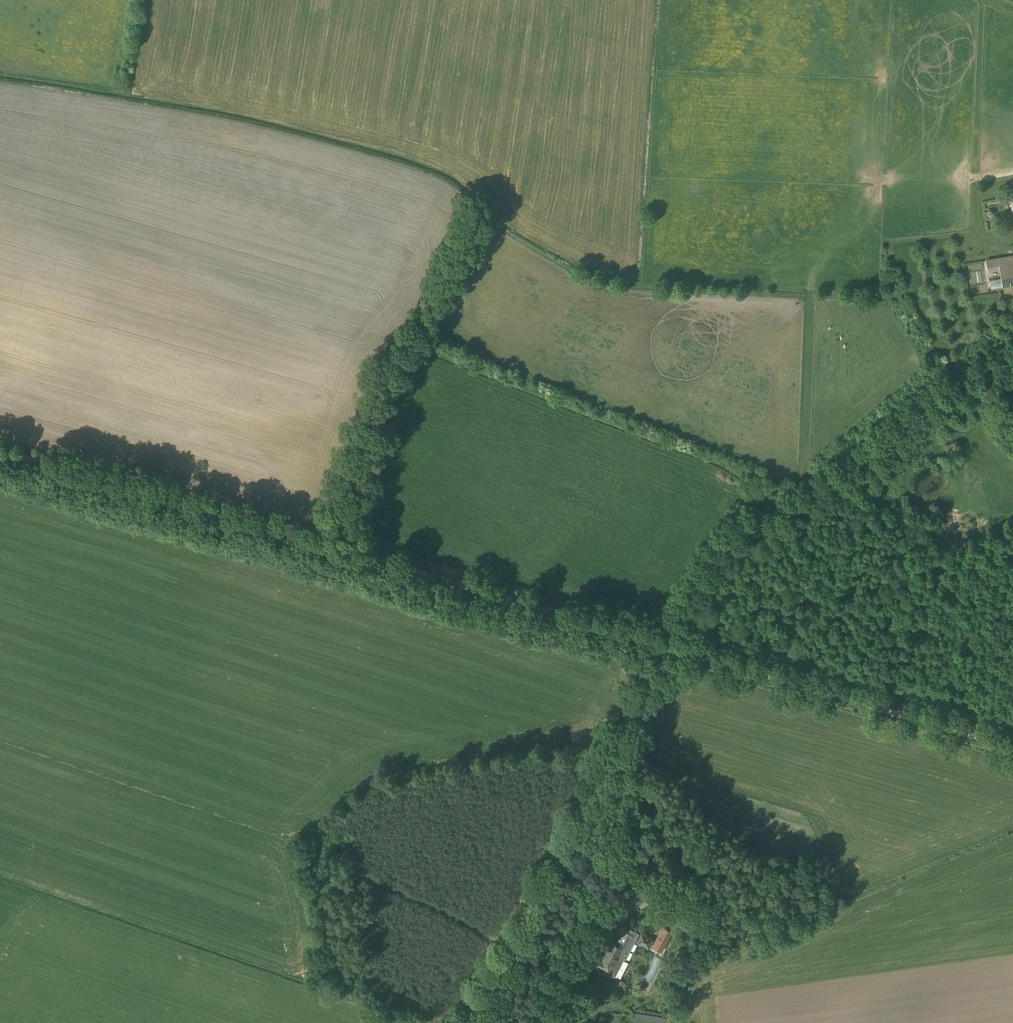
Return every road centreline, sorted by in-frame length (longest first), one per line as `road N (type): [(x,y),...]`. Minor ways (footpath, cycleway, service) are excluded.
road 1 (track): [(665,643),(0,452)]
road 2 (track): [(665,643),(728,538),(841,476),(954,386),(1012,359)]
road 3 (track): [(467,1022),(665,643)]
road 4 (track): [(1012,744),(665,643)]

